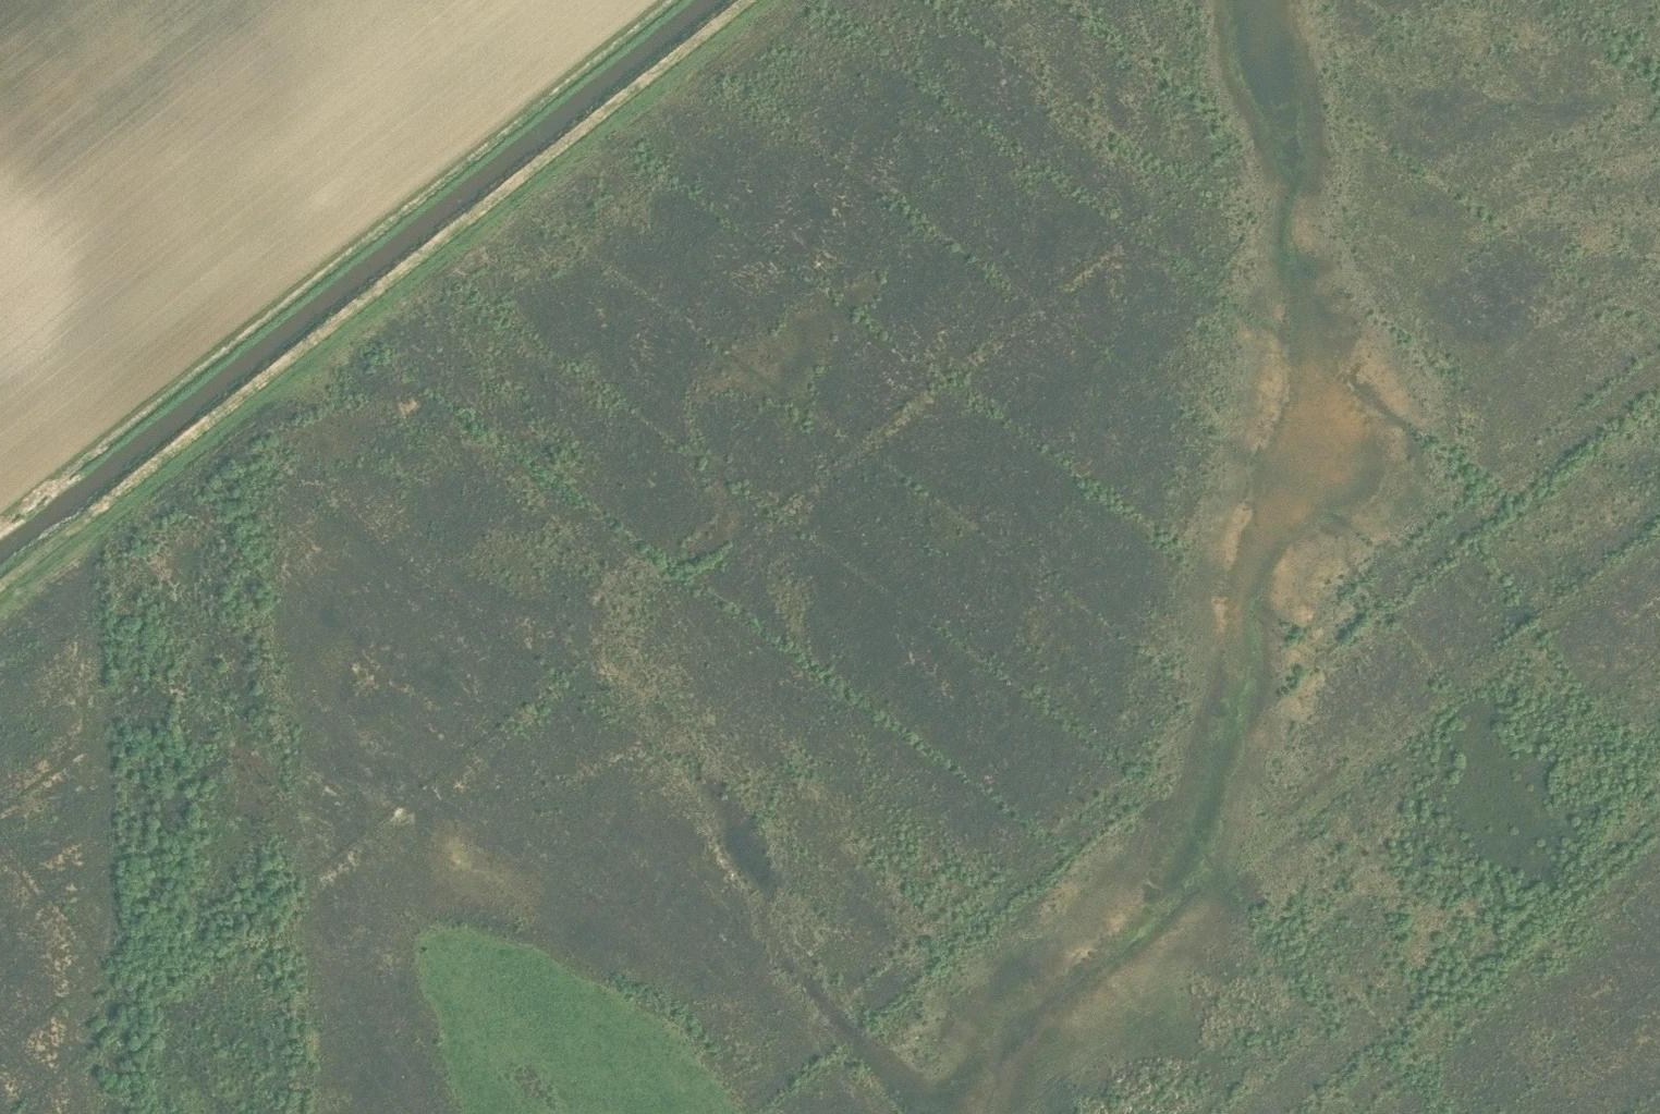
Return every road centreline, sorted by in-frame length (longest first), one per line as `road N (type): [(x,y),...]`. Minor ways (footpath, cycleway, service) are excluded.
road 1 (track): [(0,526),(673,0)]

